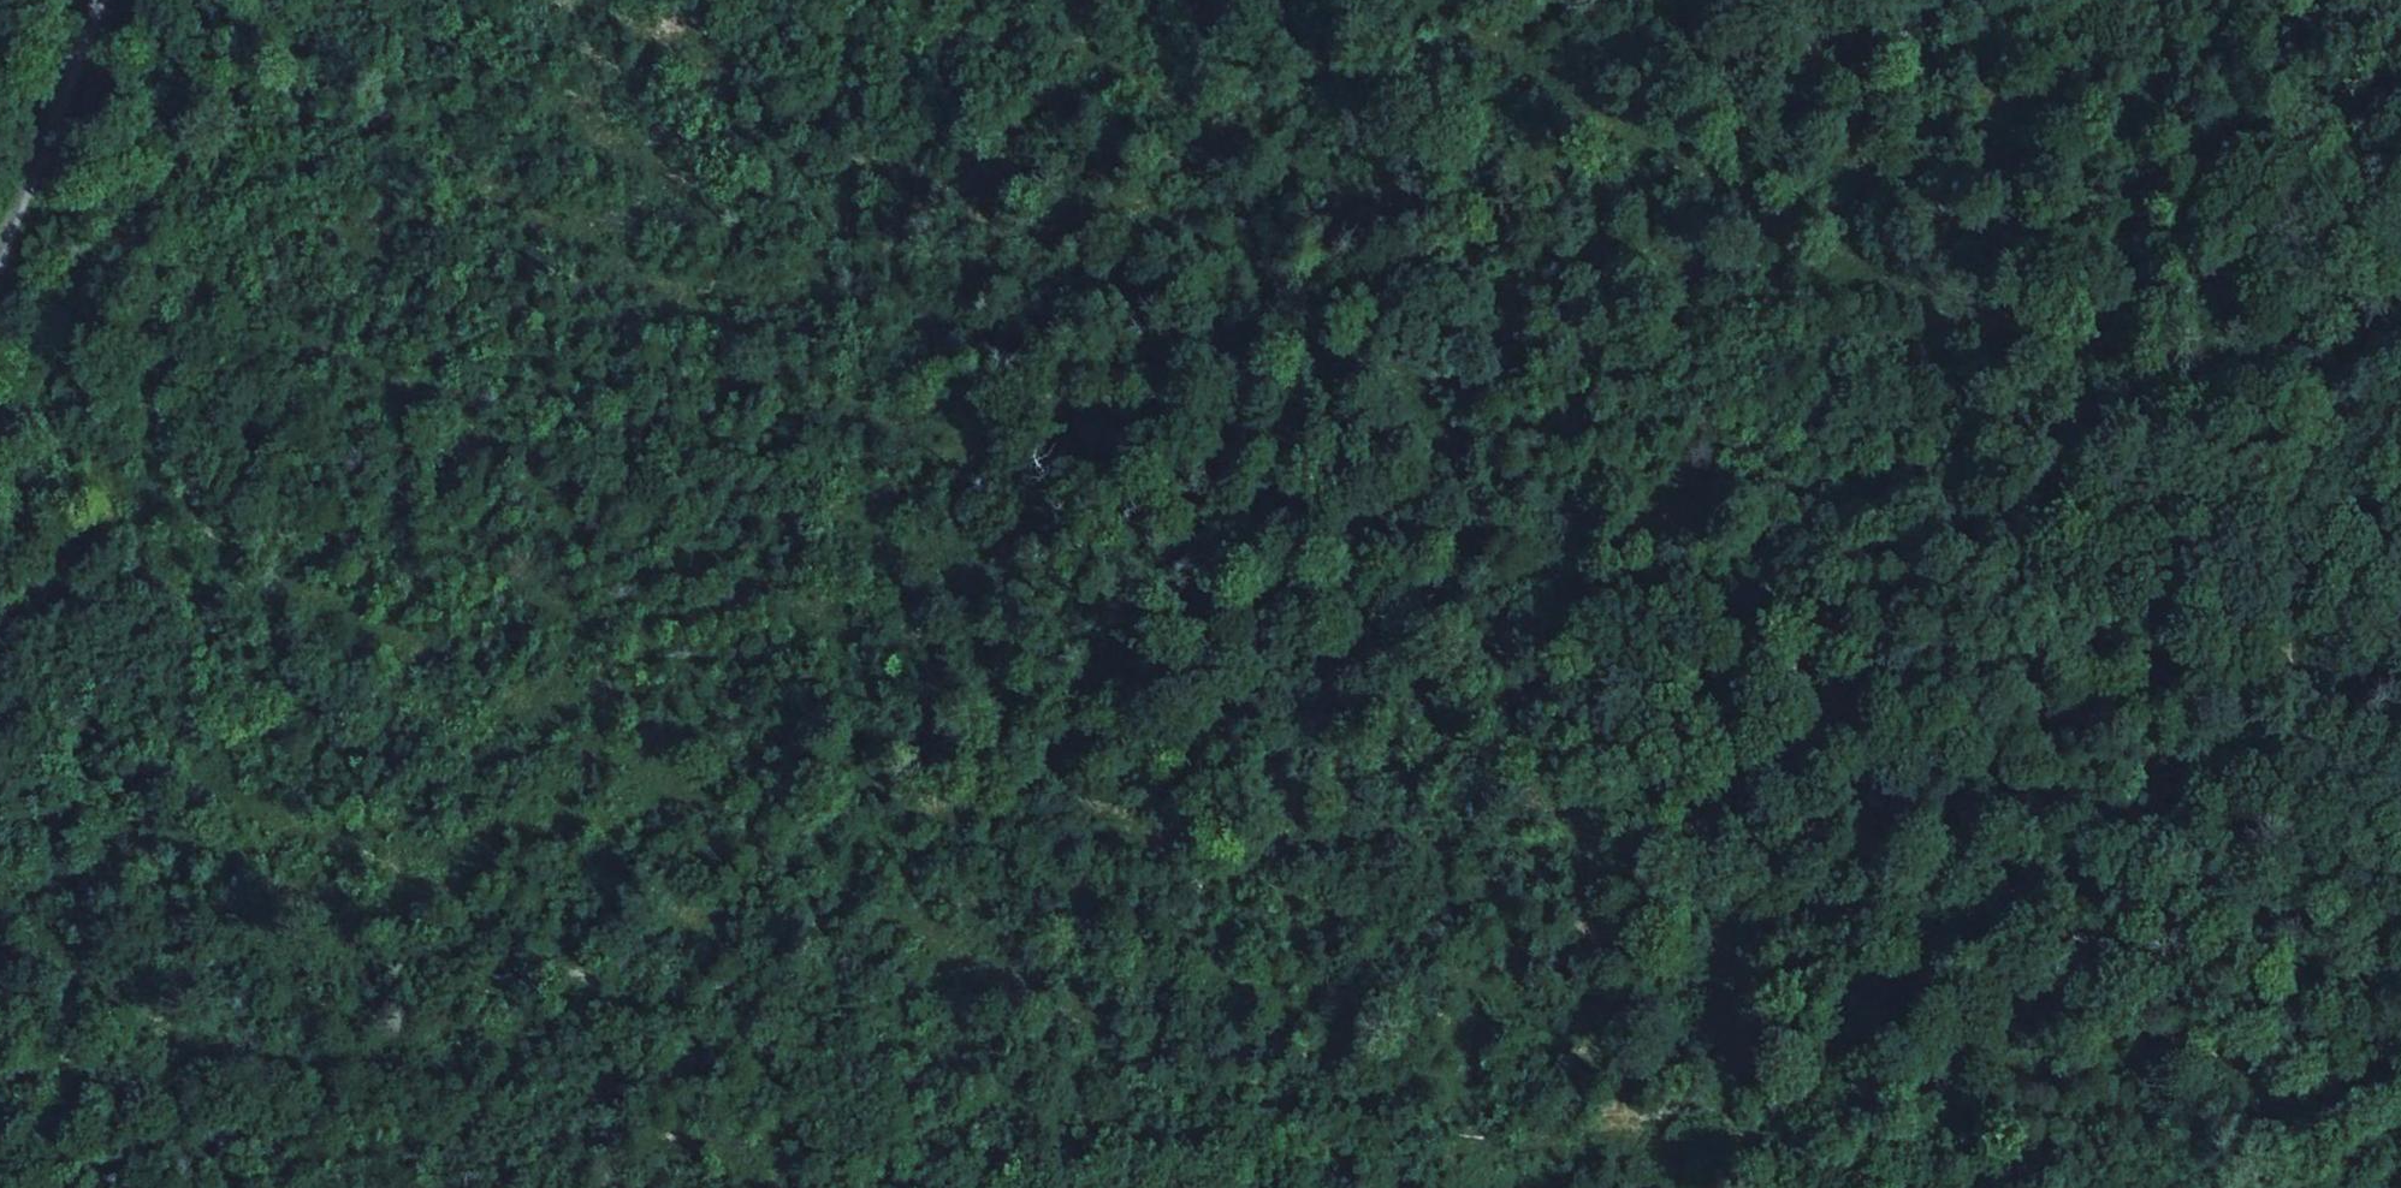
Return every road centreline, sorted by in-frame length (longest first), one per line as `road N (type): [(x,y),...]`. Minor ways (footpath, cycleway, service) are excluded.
road 1 (track): [(0,228),(88,0)]

